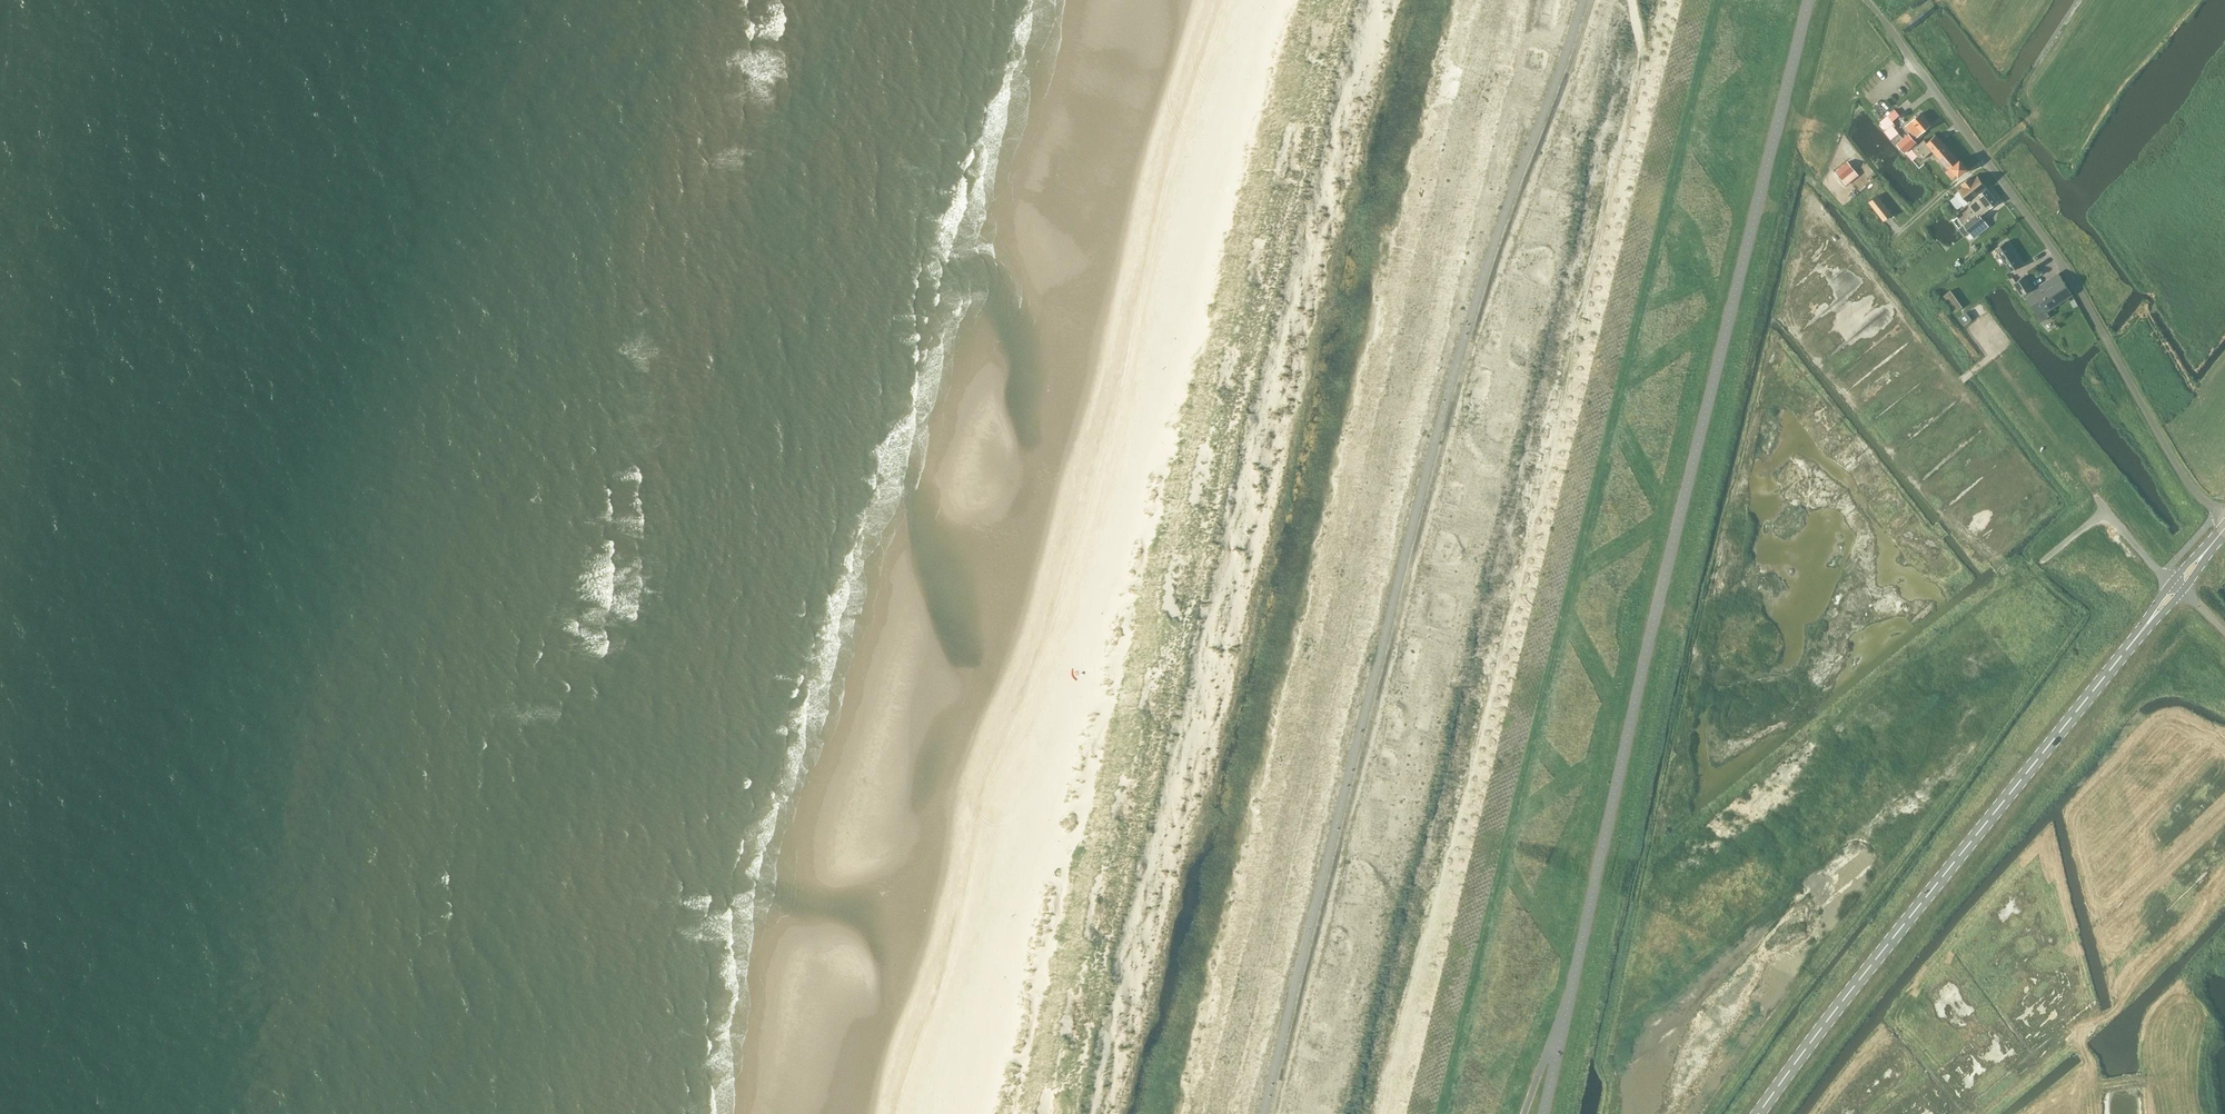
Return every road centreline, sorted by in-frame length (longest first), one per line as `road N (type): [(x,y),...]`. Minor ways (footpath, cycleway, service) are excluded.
road 1 (tertiary): [(1758,1113),(2147,624)]
road 2 (unclassified): [(2224,517),(2181,474),(2102,334)]
road 3 (track): [(2081,1038),(2128,999),(2224,883)]

